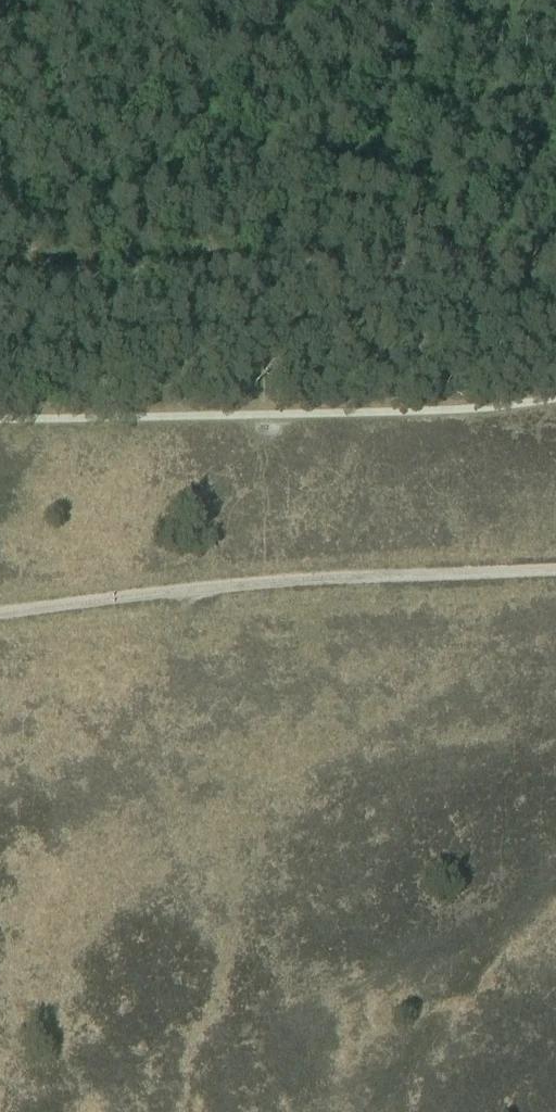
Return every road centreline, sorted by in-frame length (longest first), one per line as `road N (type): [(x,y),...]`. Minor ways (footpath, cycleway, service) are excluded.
road 1 (track): [(555,572),(303,580),(0,616)]
road 2 (track): [(0,273),(555,249)]

